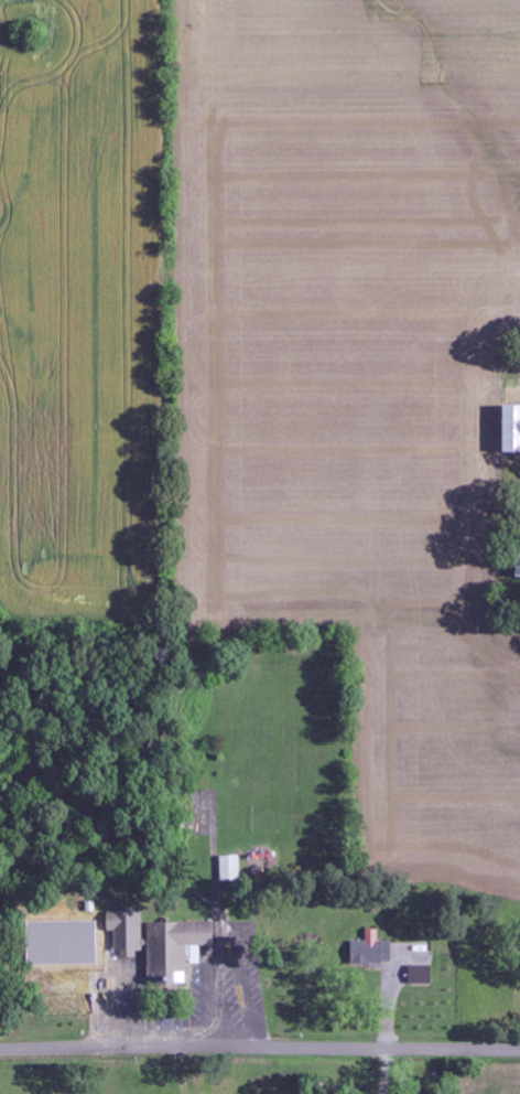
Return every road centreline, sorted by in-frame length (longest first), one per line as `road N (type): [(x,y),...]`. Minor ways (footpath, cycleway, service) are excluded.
road 1 (residential): [(0,1049),(519,1048)]

